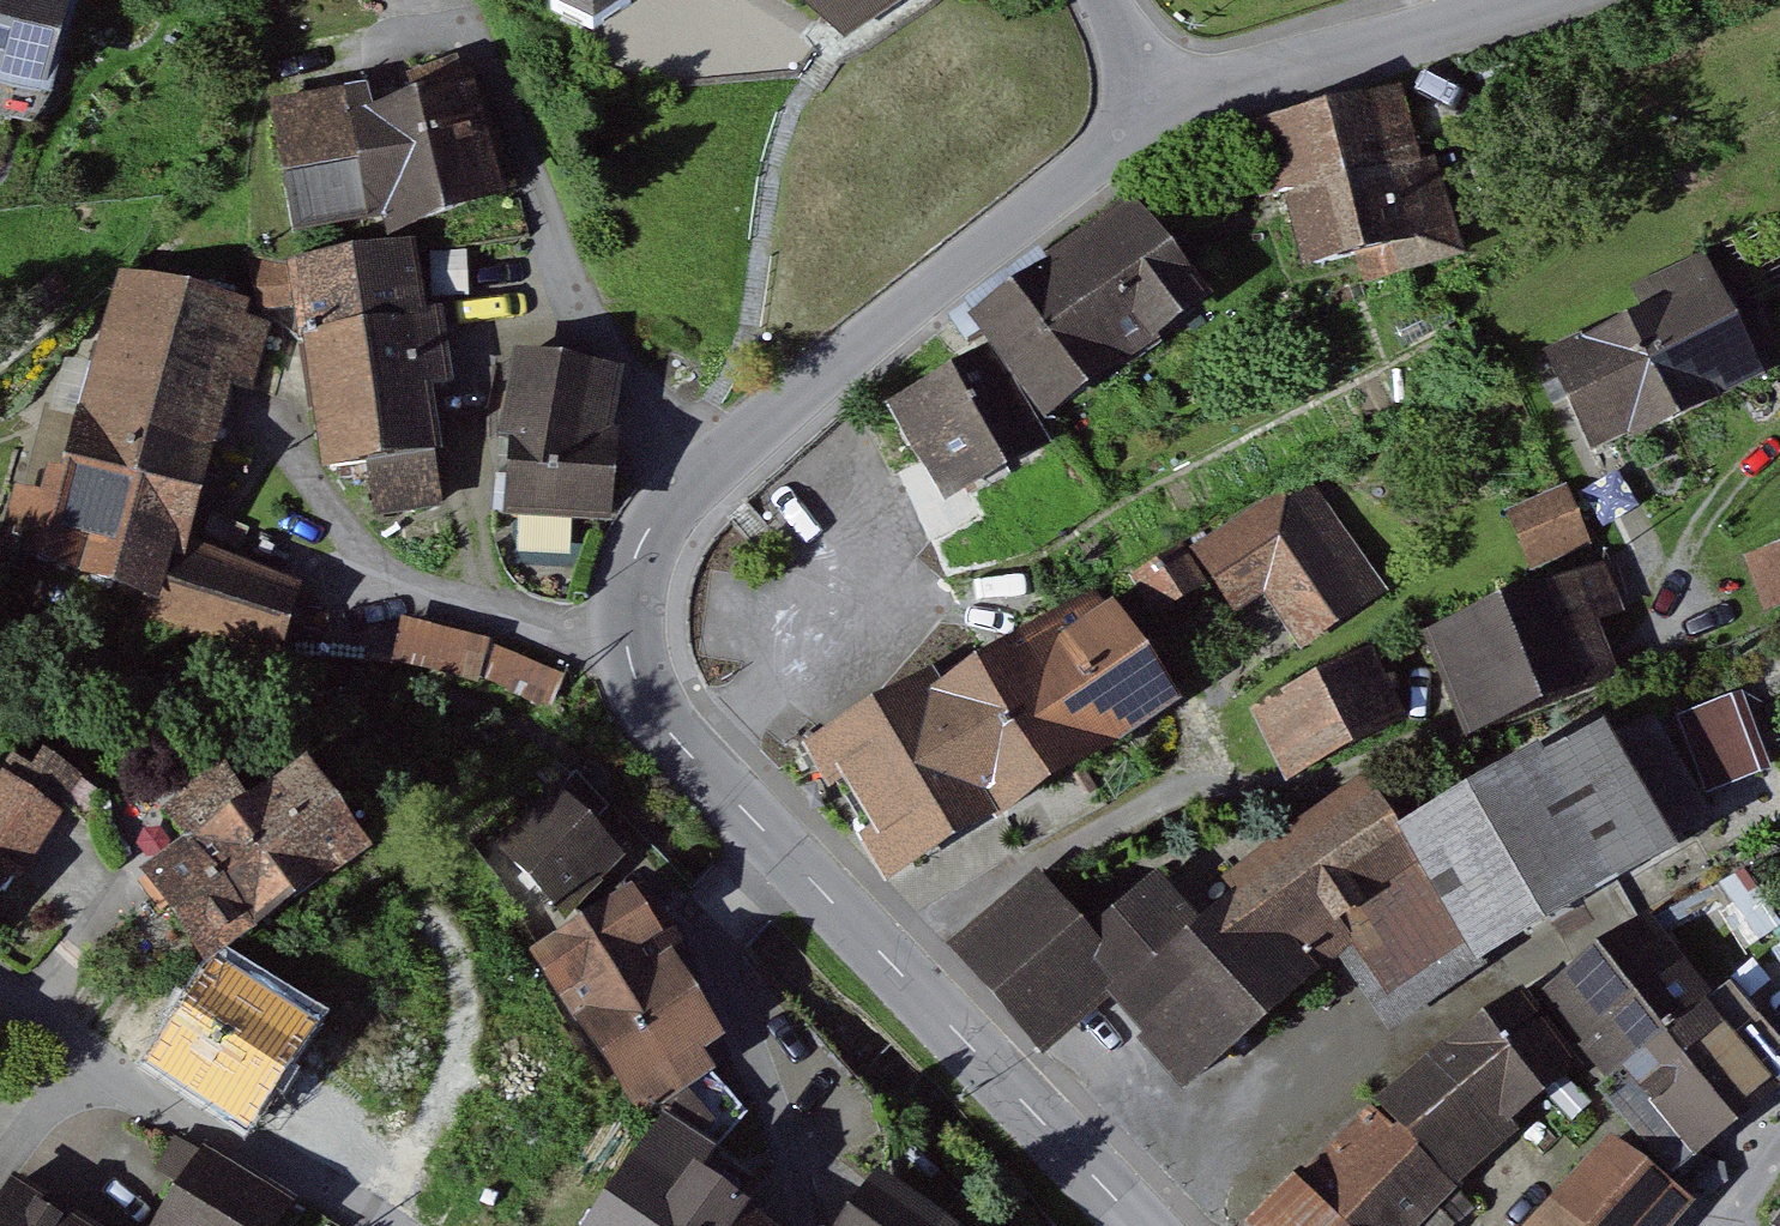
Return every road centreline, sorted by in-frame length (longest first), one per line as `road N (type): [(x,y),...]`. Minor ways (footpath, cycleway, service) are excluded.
road 1 (tertiary): [(783,850),(640,692),(623,635),(629,578),(652,524),(692,475),(1157,106)]
road 2 (tertiary): [(1144,1225),(783,850)]
road 3 (residential): [(783,850),(695,935),(788,1150),(802,1225)]
road 4 (residential): [(358,1225),(0,990)]
road 5 (tertiary): [(1157,106),(1511,0)]

